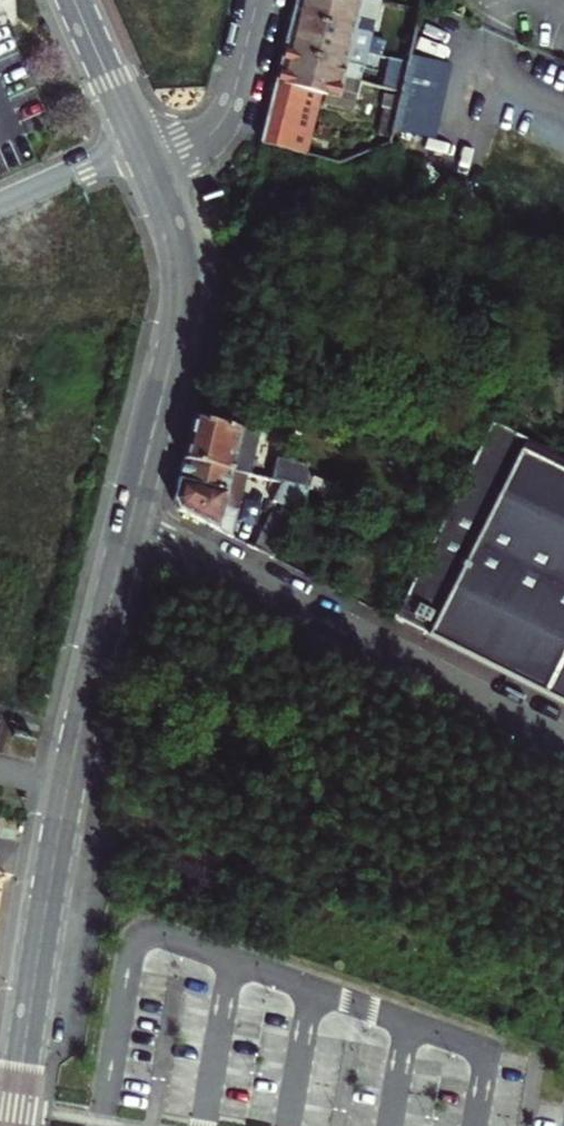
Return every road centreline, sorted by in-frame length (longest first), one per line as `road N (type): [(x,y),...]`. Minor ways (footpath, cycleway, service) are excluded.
road 1 (tertiary): [(13,1125),(49,882),(131,523)]
road 2 (residential): [(563,744),(131,523)]
road 3 (tertiary): [(131,523),(187,284),(183,249),(149,165)]
road 4 (residential): [(259,0),(222,121),(149,165)]
road 5 (tertiary): [(149,165),(73,0)]

